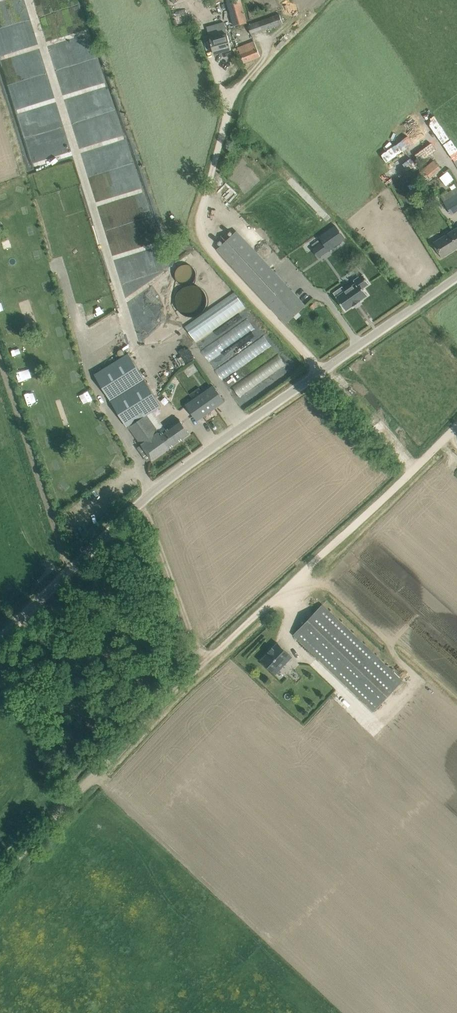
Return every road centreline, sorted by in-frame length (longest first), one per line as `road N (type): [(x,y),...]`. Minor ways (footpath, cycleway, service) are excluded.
road 1 (track): [(449,436),(209,658),(0,877)]
road 2 (unclassified): [(0,638),(164,483),(456,276)]
road 3 (track): [(0,376),(117,716),(132,736)]
road 4 (track): [(320,372),(198,229),(234,92),(262,59)]
road 5 (track): [(209,658),(141,502)]

